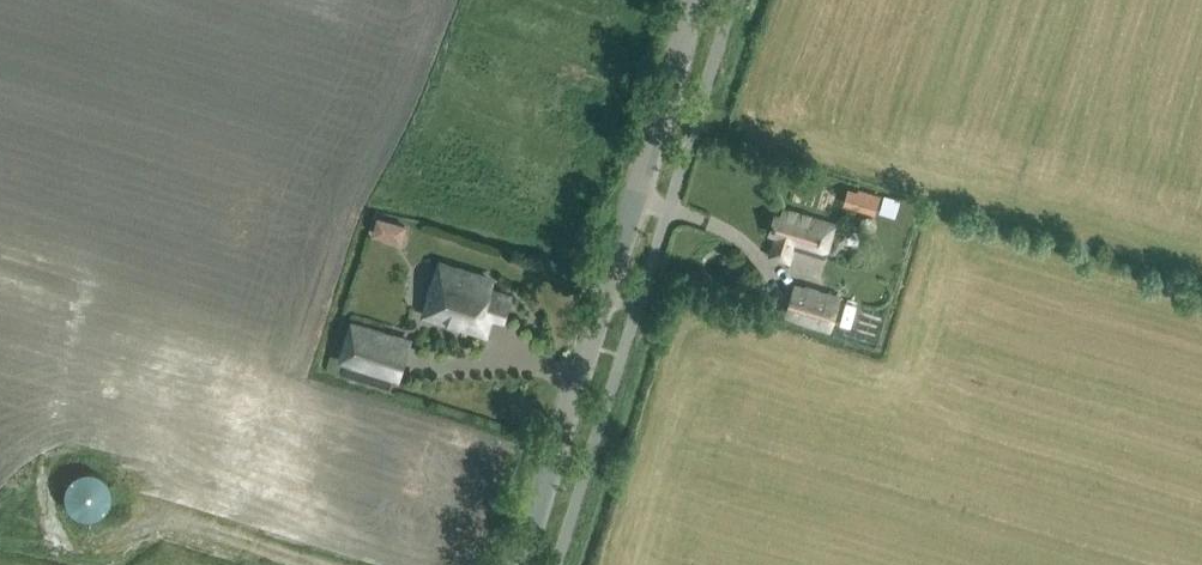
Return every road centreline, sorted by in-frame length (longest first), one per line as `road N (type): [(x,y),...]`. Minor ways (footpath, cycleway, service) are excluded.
road 1 (tertiary): [(520,564),(695,0)]

